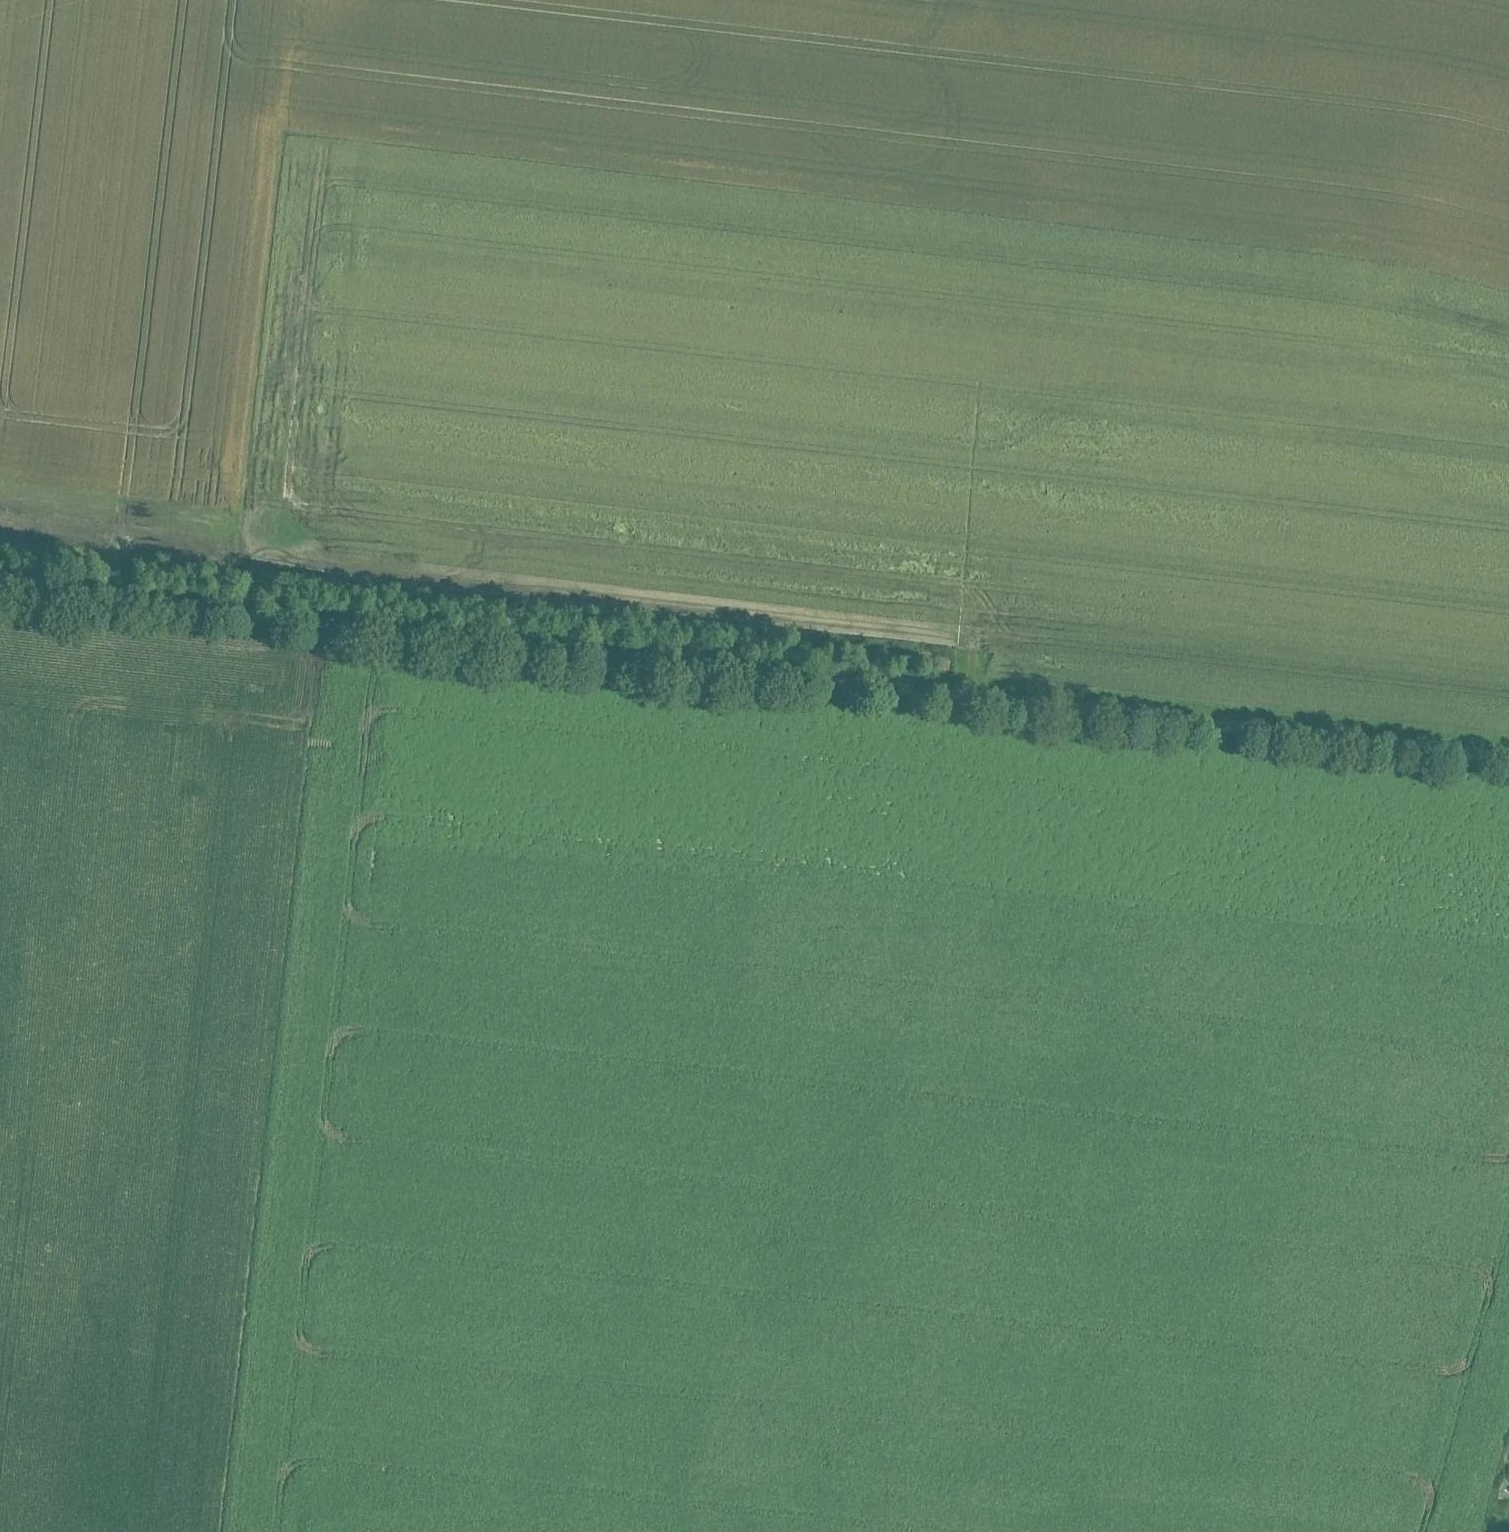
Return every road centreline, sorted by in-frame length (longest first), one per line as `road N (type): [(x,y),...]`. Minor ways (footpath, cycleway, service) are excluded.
road 1 (track): [(0,590),(1508,761)]

